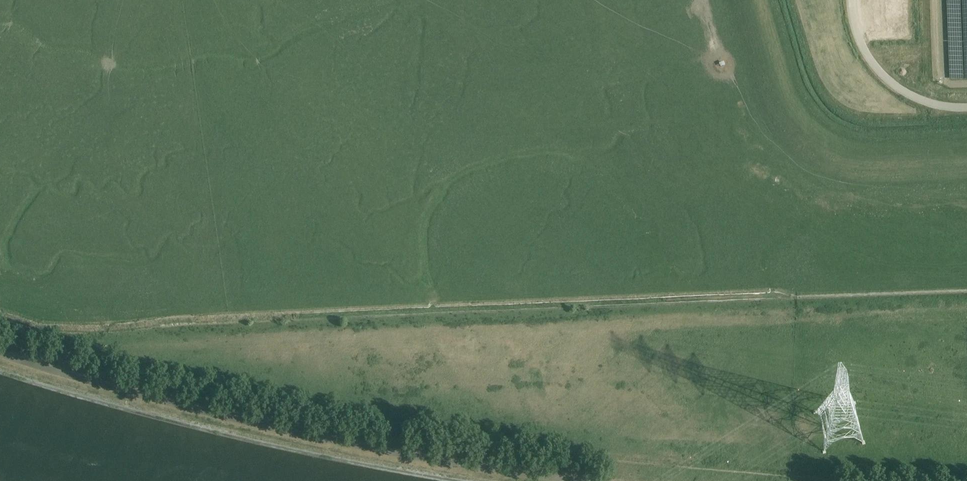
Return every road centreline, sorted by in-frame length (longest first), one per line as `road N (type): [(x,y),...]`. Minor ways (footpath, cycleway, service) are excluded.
road 1 (unclassified): [(586,480),(366,447),(0,354)]
road 2 (track): [(966,107),(938,105),(890,83),(859,42),(851,0)]

